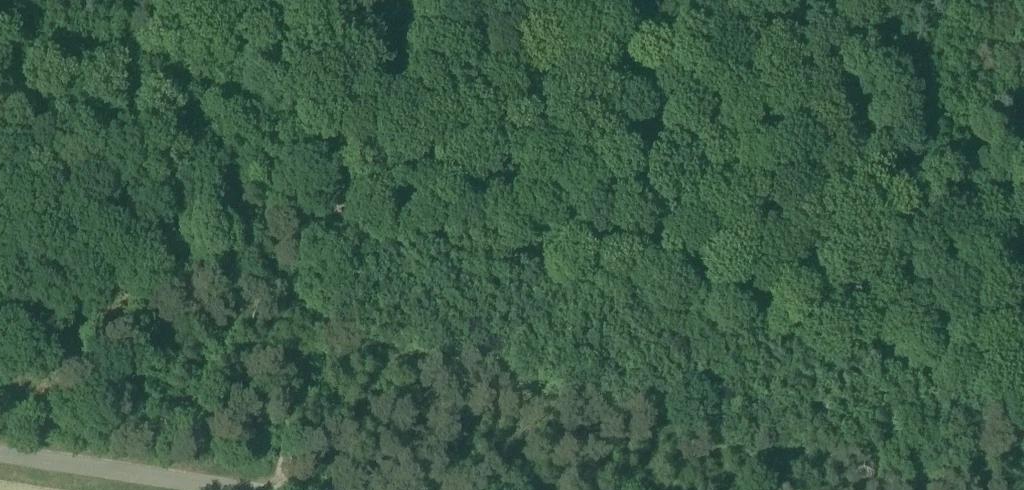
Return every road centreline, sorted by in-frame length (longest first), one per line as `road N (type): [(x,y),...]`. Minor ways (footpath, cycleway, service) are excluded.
road 1 (track): [(339,200),(1023,373)]
road 2 (track): [(284,489),(341,239),(336,168),(361,67)]
road 3 (track): [(361,67),(76,0)]
road 4 (unclassified): [(266,489),(0,446)]

